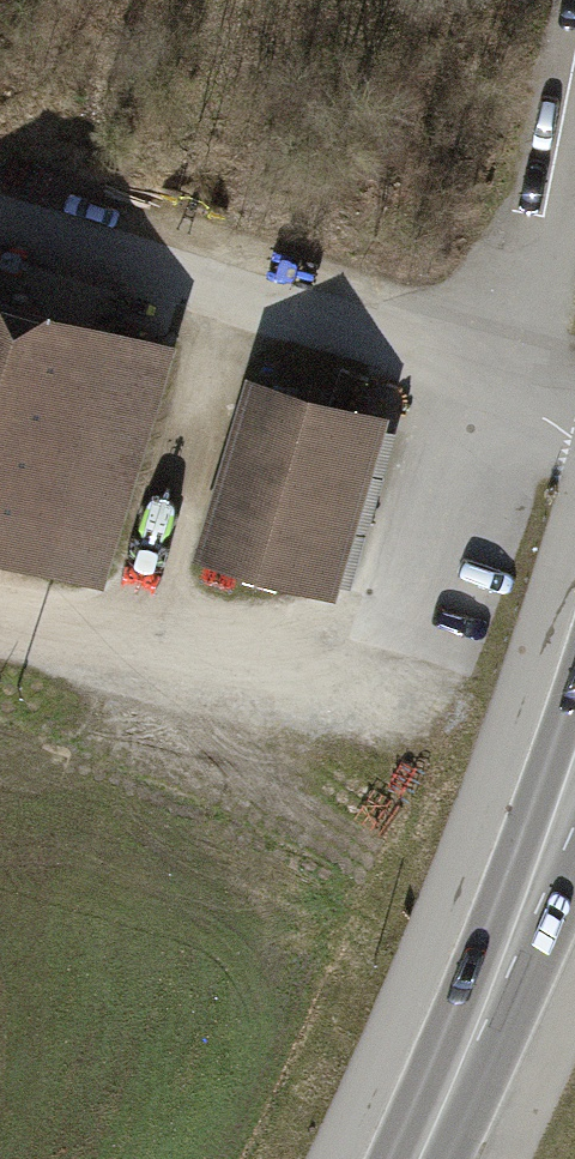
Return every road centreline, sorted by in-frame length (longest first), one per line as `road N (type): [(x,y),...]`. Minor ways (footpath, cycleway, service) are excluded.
road 1 (track): [(492,387),(410,658),(349,689),(0,615)]
road 2 (track): [(492,387),(366,325),(0,222)]
road 3 (primary): [(574,778),(419,1158)]

